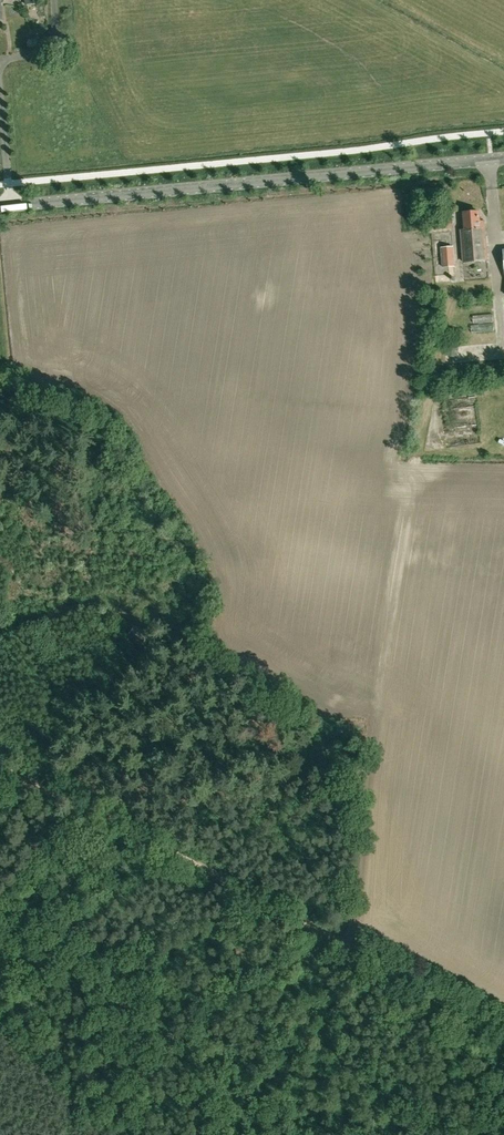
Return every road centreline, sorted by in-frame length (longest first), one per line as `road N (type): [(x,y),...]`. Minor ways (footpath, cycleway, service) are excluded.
road 1 (track): [(503,1034),(0,760)]
road 2 (secondary): [(0,208),(503,159)]

